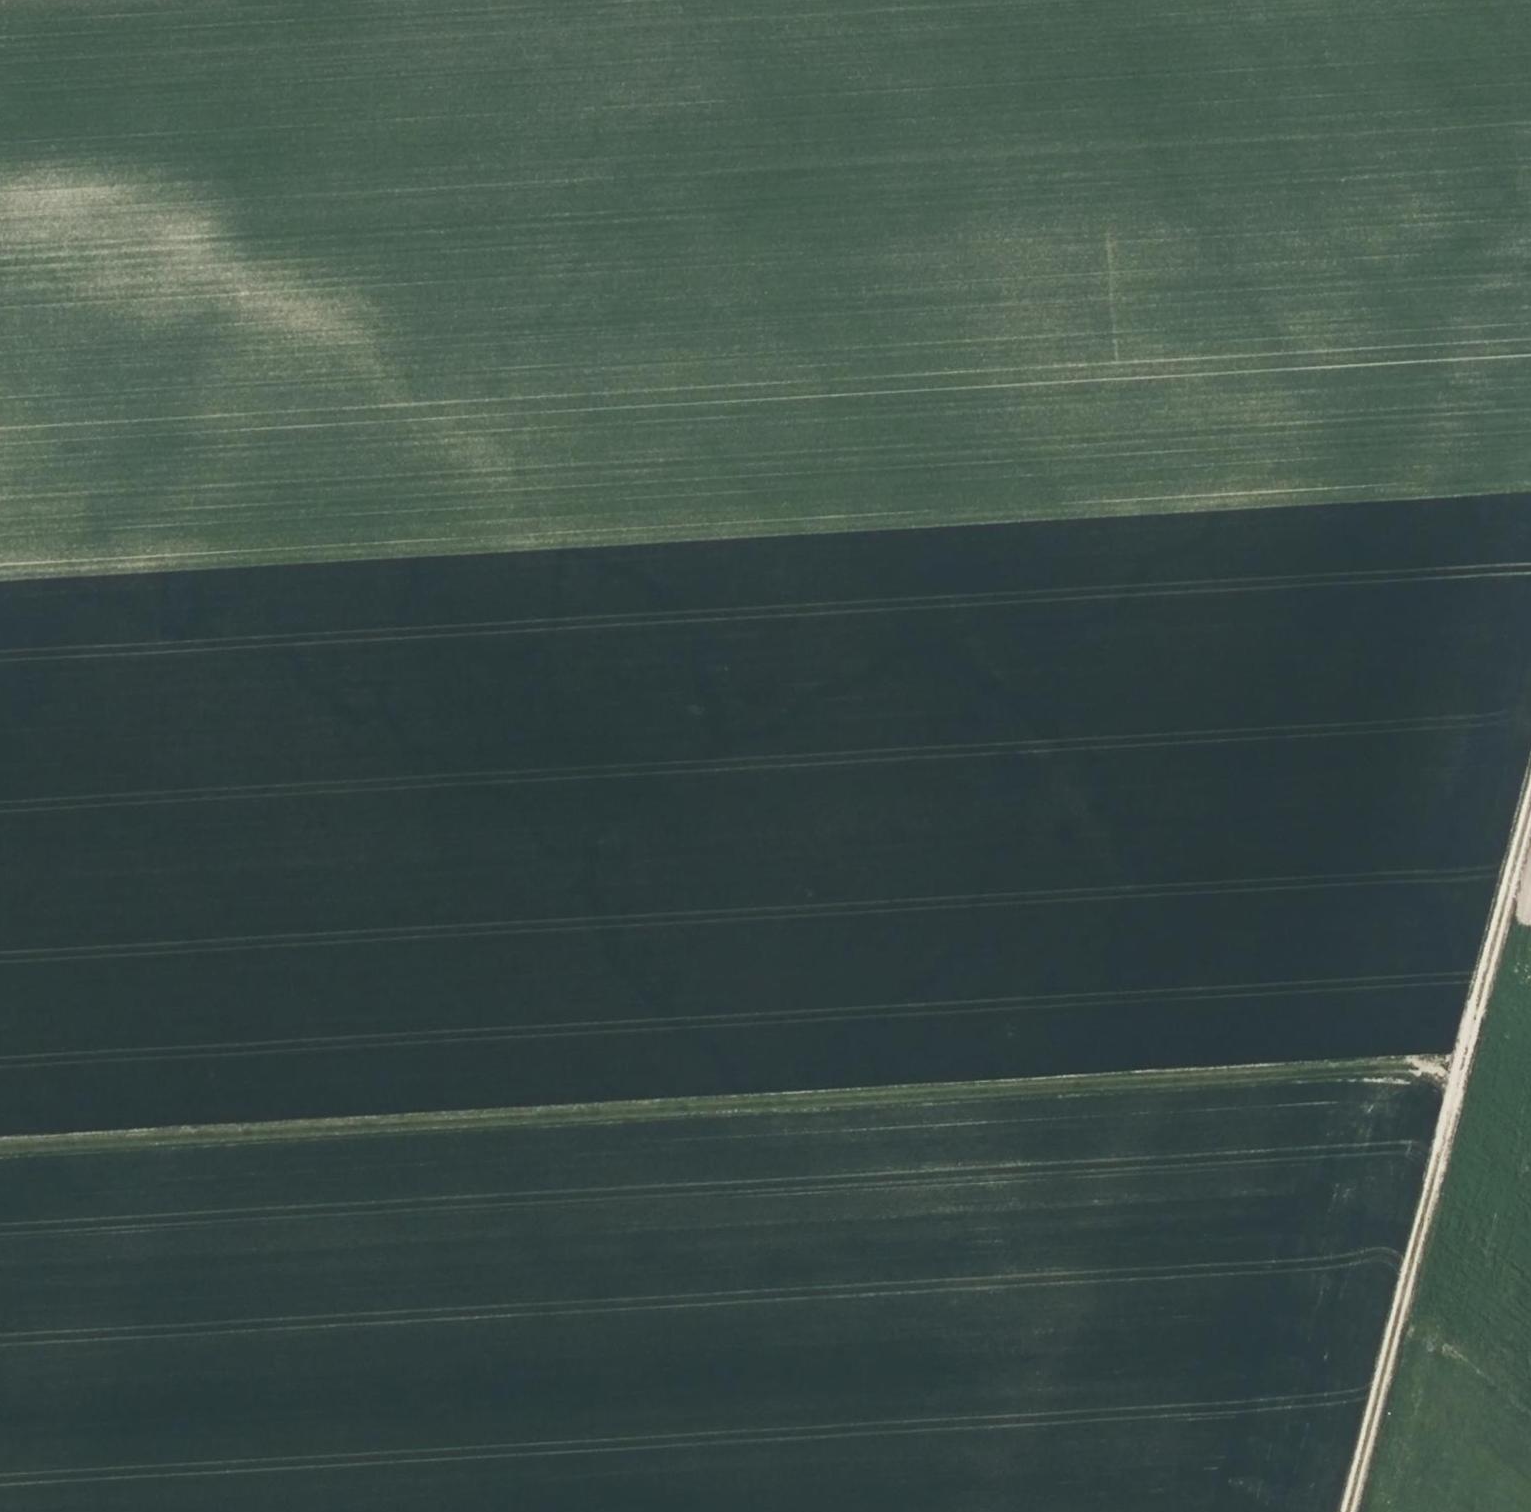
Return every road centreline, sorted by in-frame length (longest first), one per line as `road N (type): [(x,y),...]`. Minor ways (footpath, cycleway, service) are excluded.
road 1 (track): [(1345,1511),(1530,791)]

